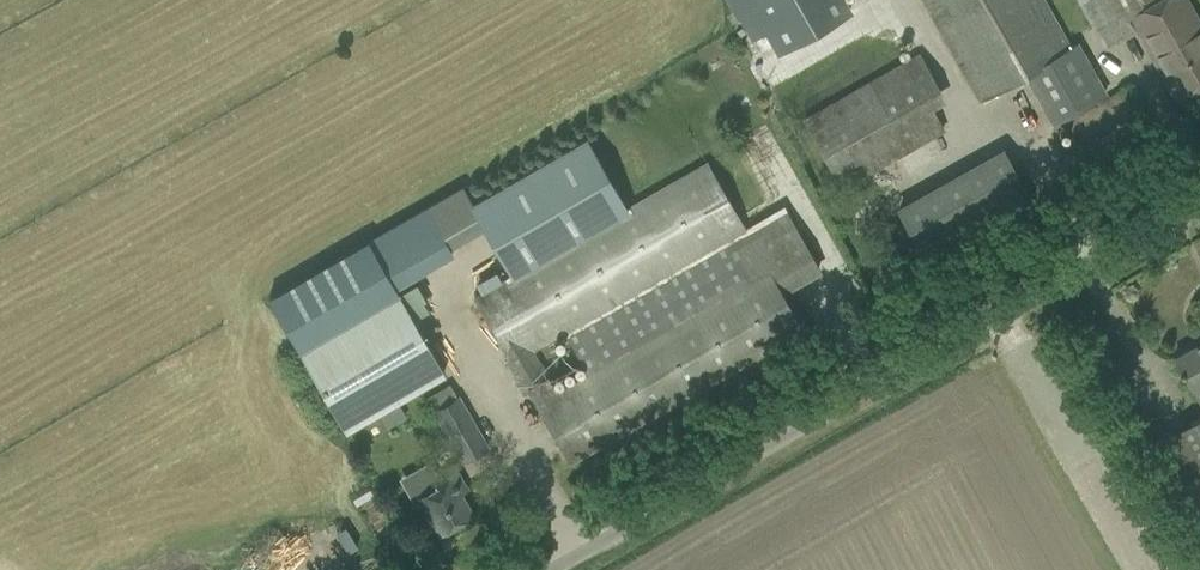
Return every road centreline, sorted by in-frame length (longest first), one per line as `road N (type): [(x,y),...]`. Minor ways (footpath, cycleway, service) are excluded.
road 1 (unclassified): [(548,569),(1199,197)]

